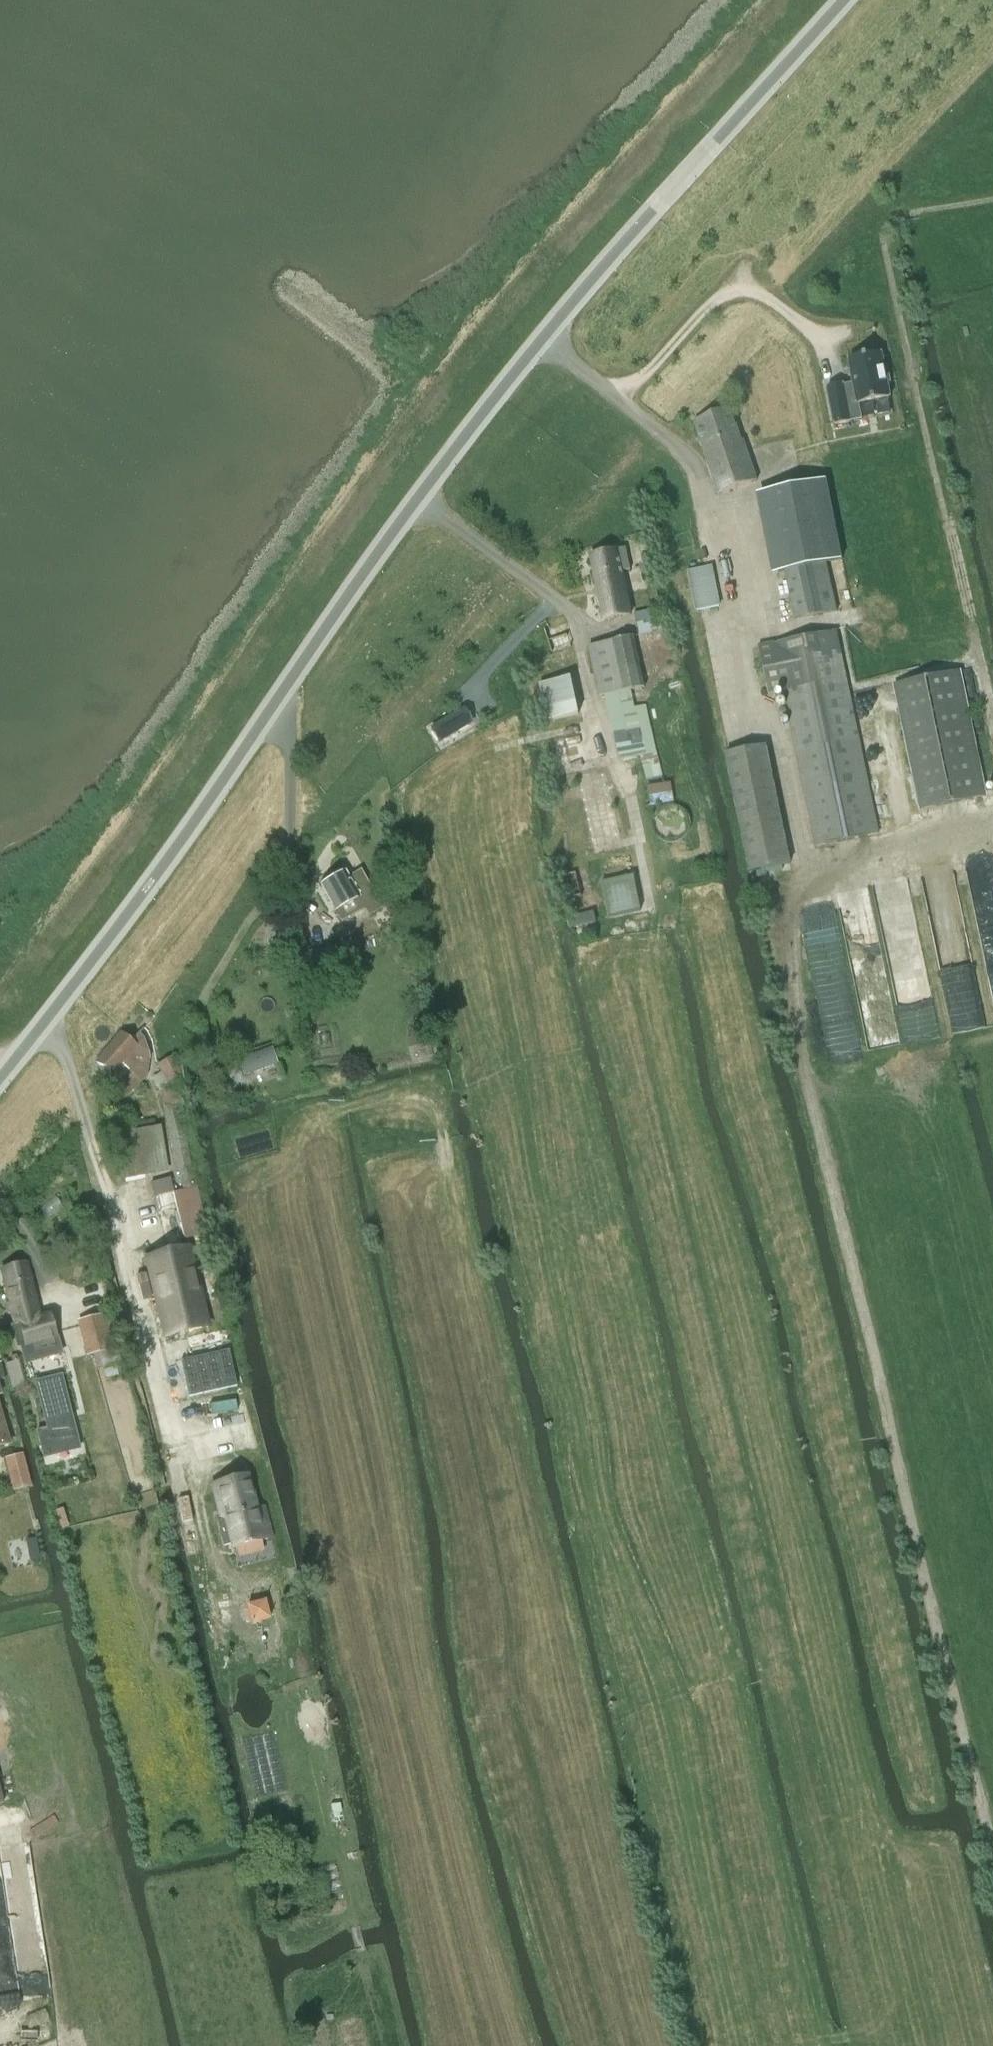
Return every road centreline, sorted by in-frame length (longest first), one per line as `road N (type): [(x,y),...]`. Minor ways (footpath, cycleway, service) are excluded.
road 1 (tertiary): [(0,1076),(542,340),(844,0)]

